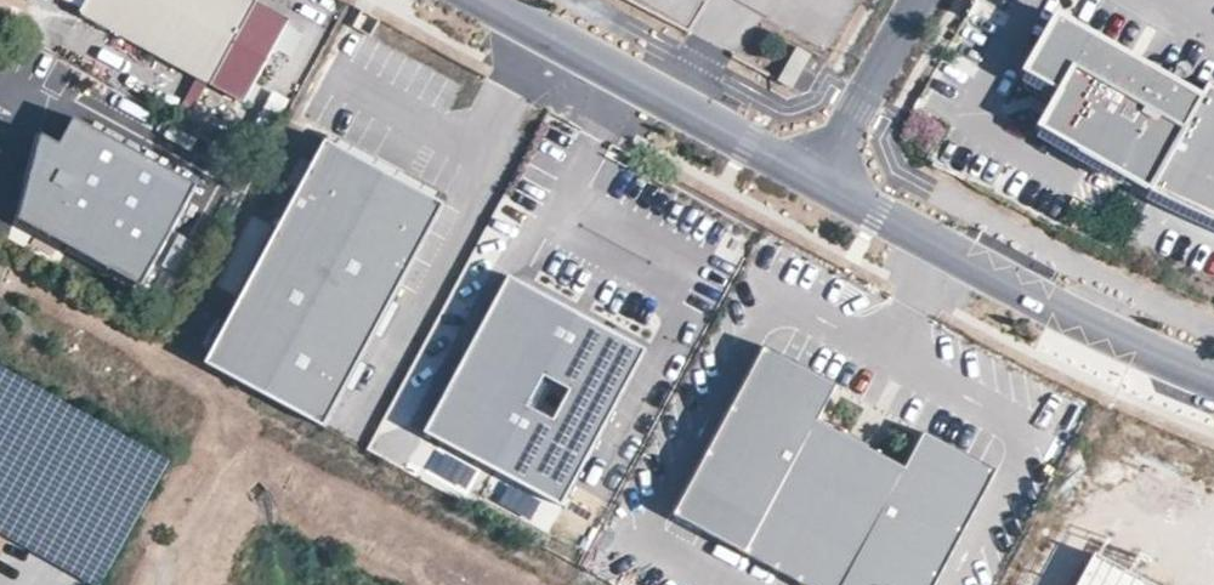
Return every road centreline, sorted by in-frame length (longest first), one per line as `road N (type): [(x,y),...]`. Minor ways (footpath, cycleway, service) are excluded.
road 1 (residential): [(1213,377),(1162,357),(812,175)]
road 2 (residential): [(812,175),(476,0)]
road 3 (residential): [(812,175),(917,0)]

